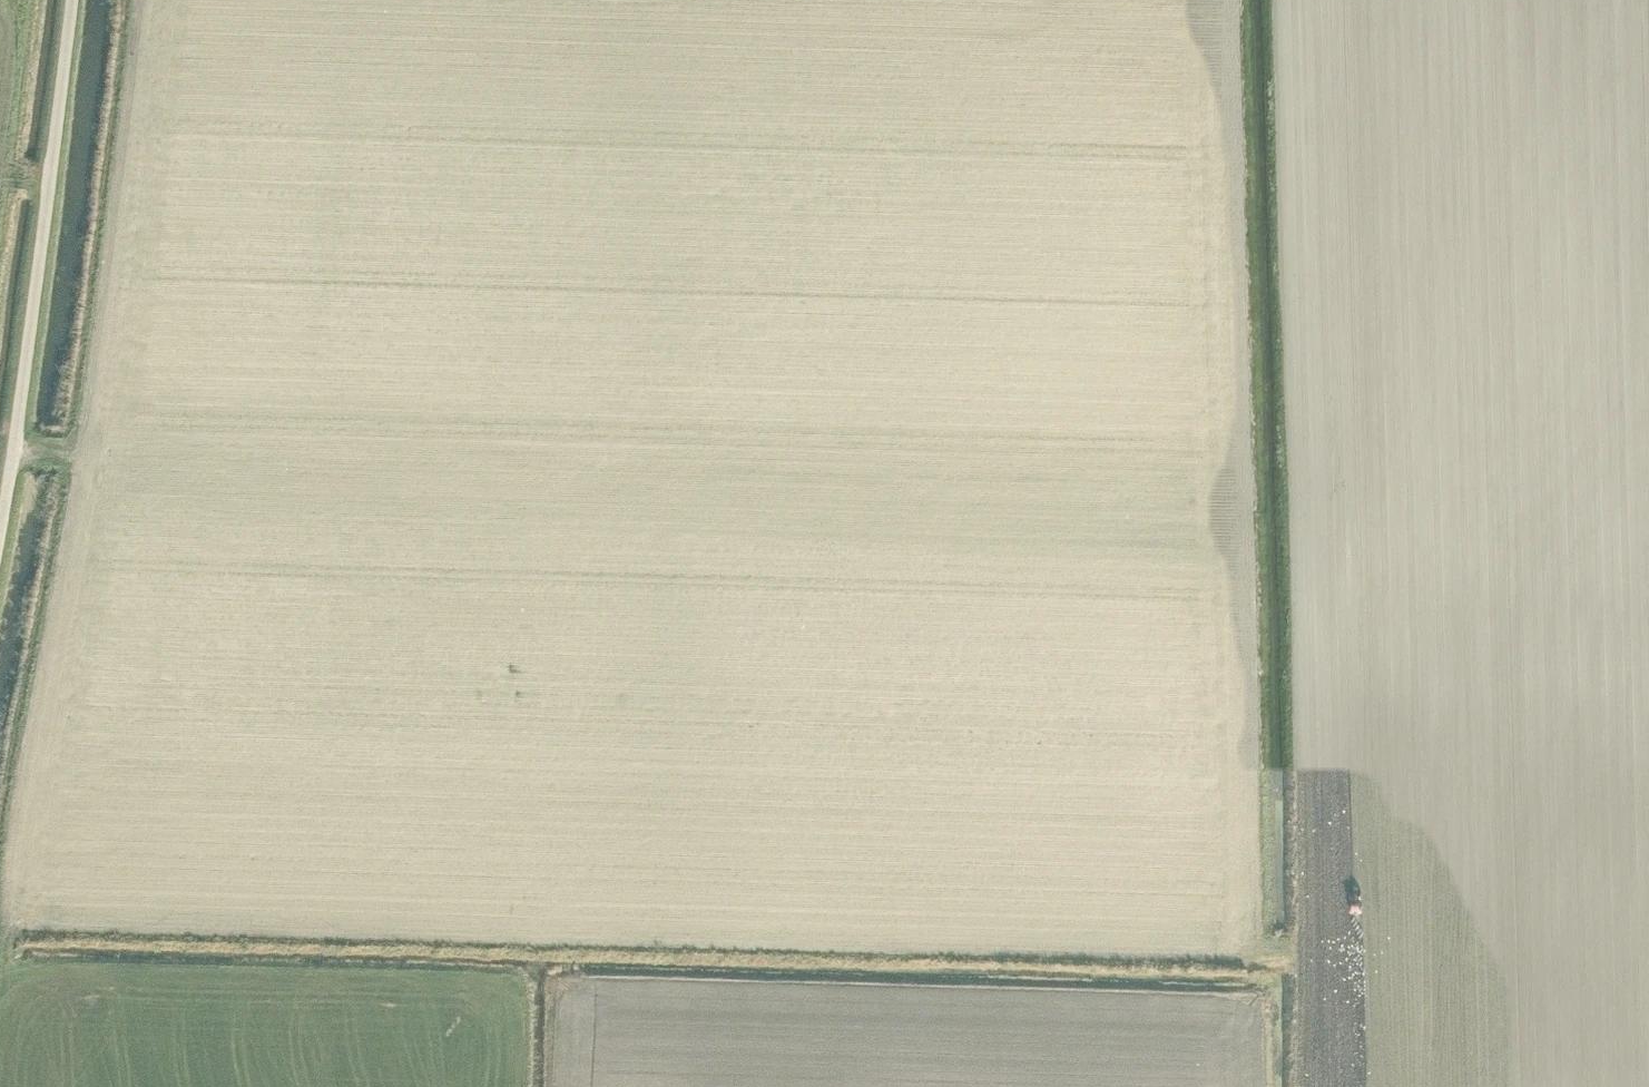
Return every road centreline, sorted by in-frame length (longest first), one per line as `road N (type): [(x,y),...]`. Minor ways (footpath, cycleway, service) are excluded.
road 1 (unclassified): [(0,529),(71,0)]

